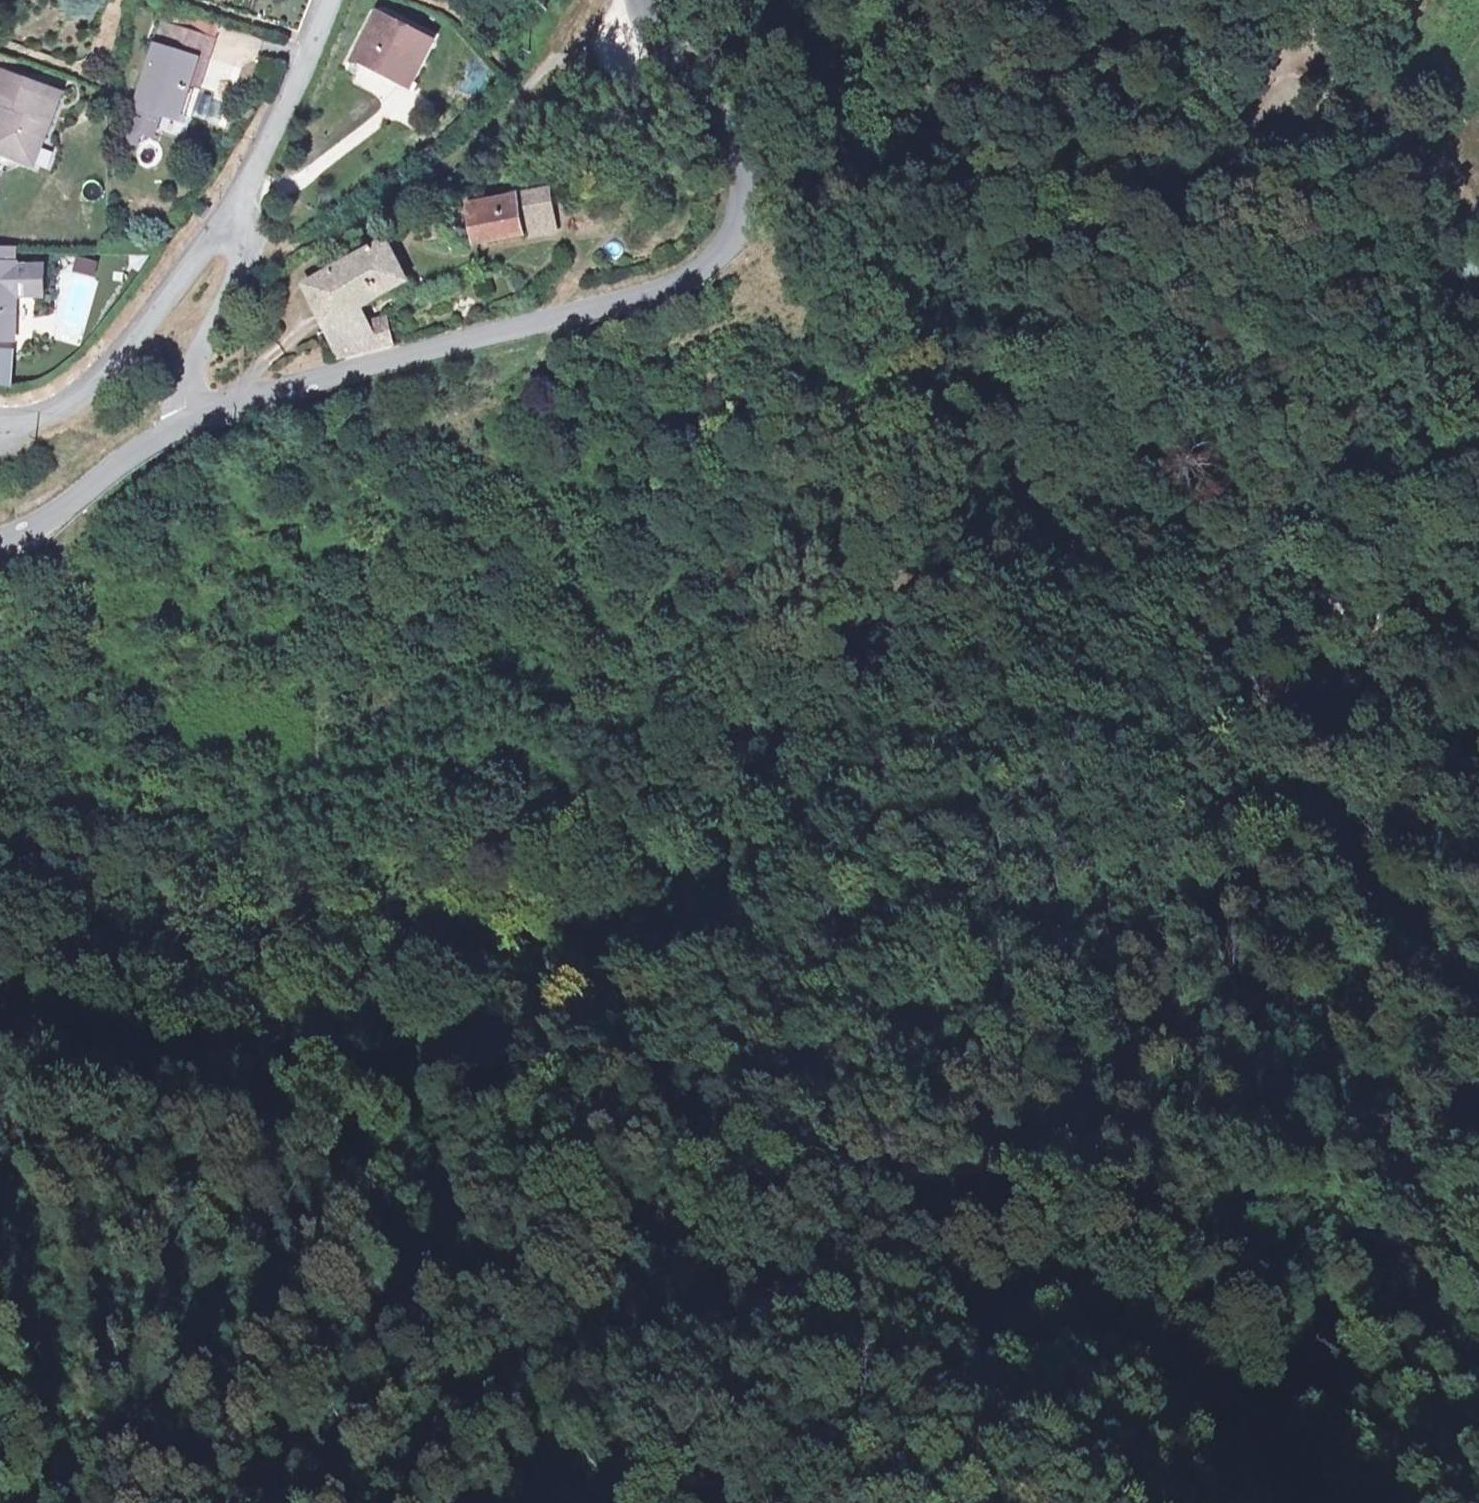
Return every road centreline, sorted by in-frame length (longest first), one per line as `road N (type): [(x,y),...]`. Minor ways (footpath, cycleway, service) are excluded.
road 1 (tertiary): [(174,430),(295,389),(605,310),(683,281),(708,261),(733,231),(740,198),(685,86),(634,28)]
road 2 (residential): [(226,219),(103,380),(42,421),(0,431)]
road 3 (residential): [(226,219),(310,65),(332,0)]
road 4 (residential): [(174,430),(173,411),(243,250),(226,219)]
road 5 (tertiary): [(0,543),(42,529),(174,430)]

